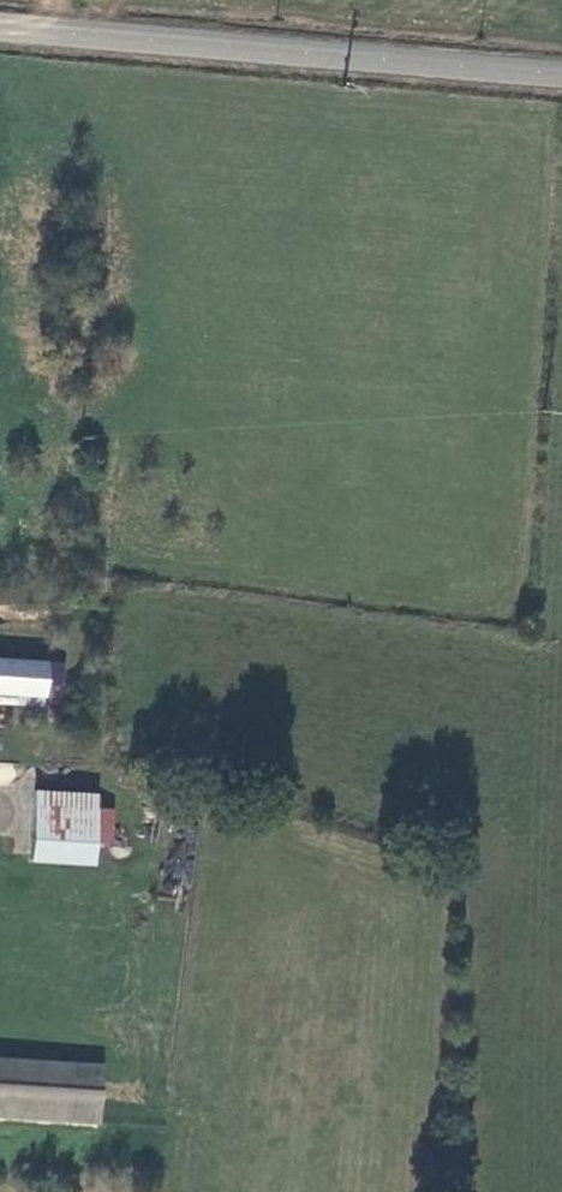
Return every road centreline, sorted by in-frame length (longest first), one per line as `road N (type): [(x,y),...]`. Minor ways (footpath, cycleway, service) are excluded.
road 1 (tertiary): [(0,27),(561,75)]

